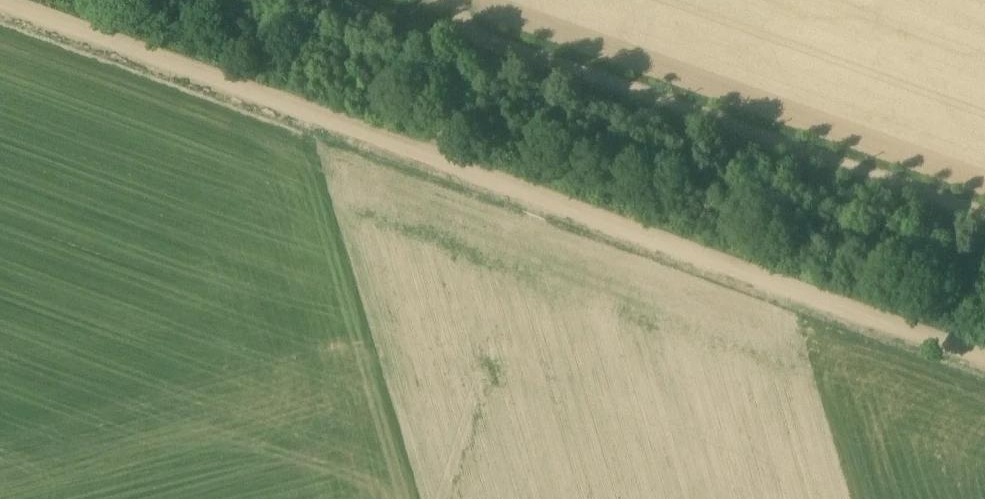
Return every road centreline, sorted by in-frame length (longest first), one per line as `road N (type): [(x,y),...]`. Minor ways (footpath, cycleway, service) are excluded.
road 1 (track): [(0,2),(984,358)]
road 2 (track): [(984,214),(463,32)]
road 3 (track): [(462,0),(452,105),(432,157)]

